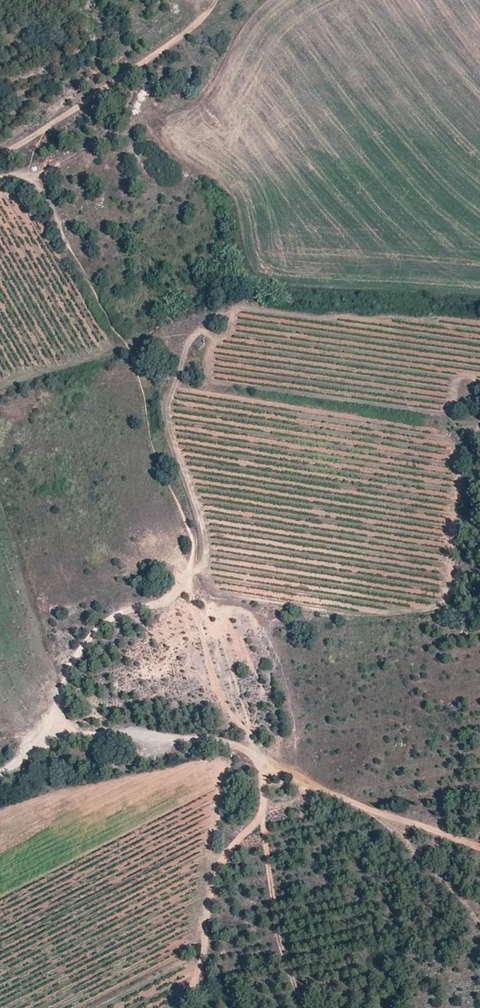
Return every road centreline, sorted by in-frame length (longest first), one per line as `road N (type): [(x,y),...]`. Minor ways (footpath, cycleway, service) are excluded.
road 1 (track): [(479,849),(205,739),(73,737),(0,770)]
road 2 (track): [(267,762),(255,823),(216,862),(188,1007)]
road 3 (track): [(259,813),(279,942),(299,1007)]
road 4 (track): [(364,809),(479,926)]

